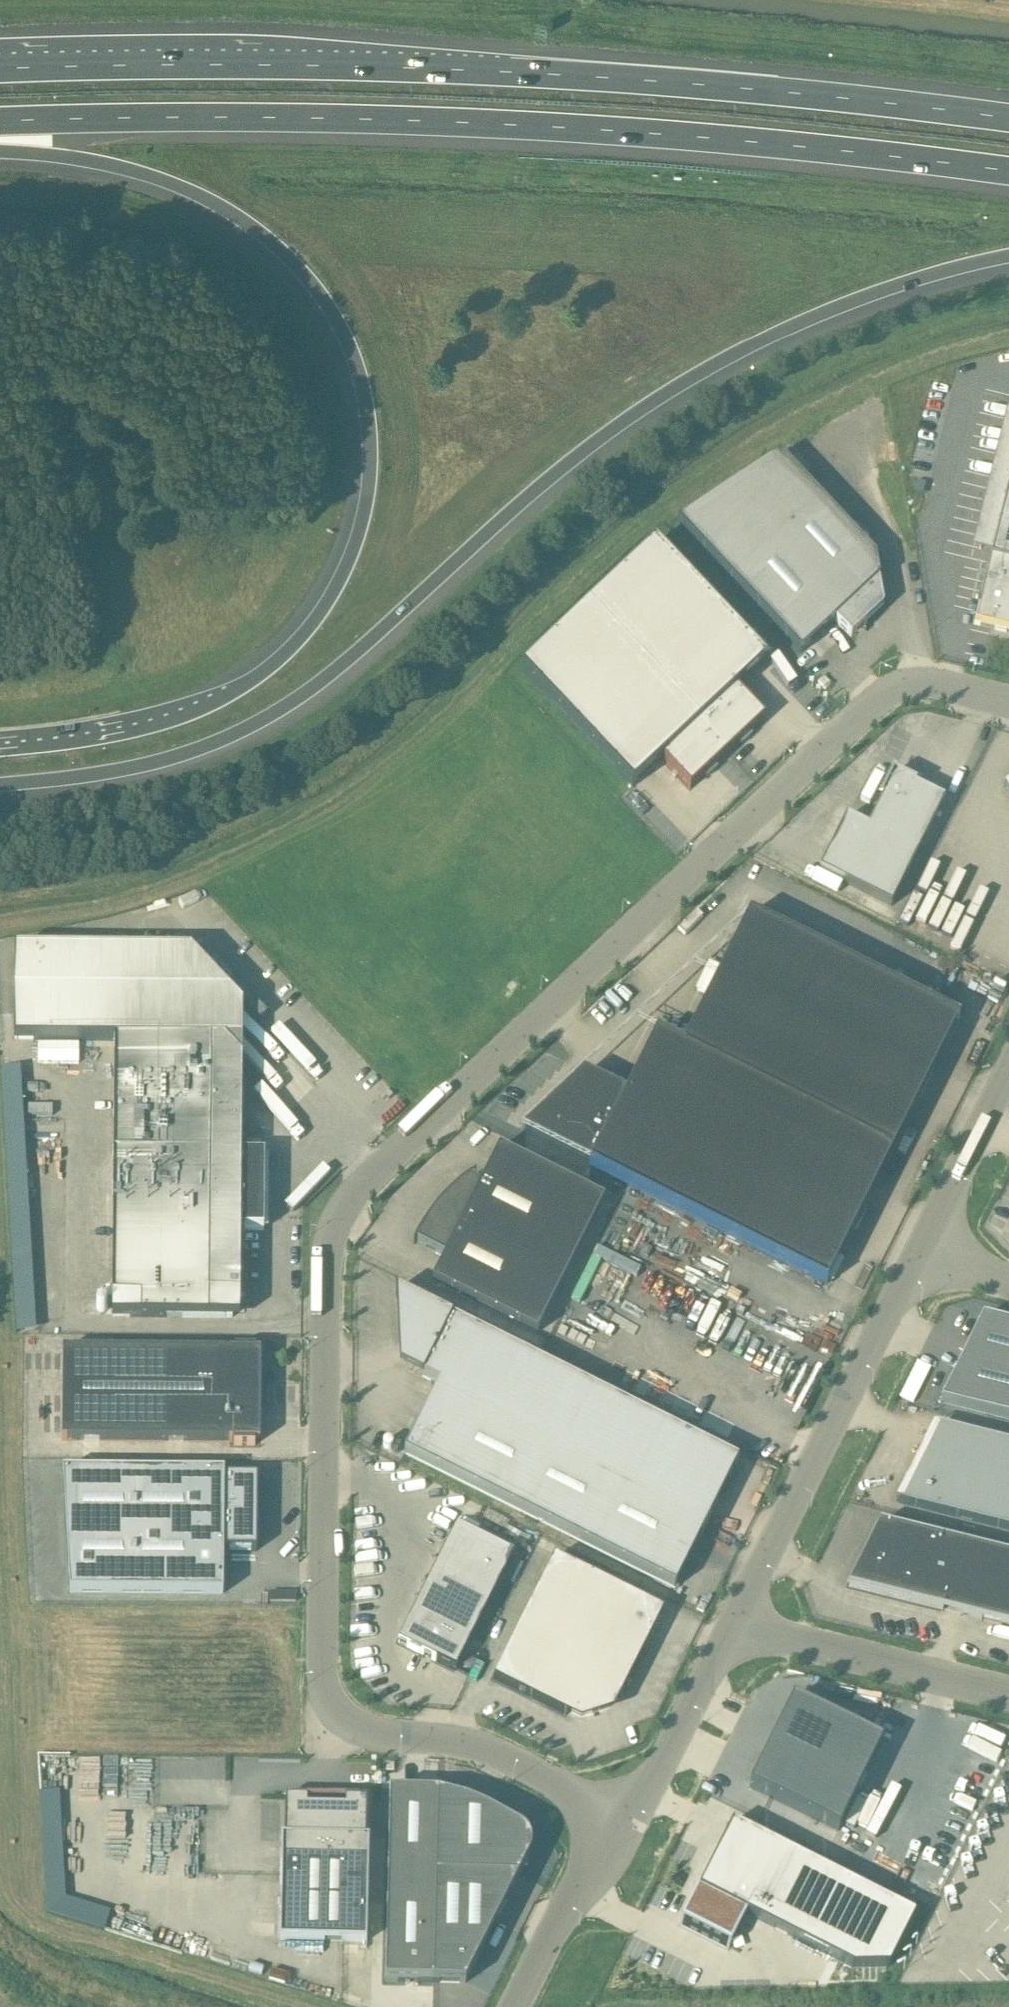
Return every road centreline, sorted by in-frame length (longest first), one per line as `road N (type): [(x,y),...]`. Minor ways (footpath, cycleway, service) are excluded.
road 1 (unclassified): [(625,1823),(472,1745),(359,1730),(332,1705),(323,1662),(327,1257),(335,1225),(385,1162),(885,694),(927,682),(1008,703)]
road 2 (motorway): [(0,786),(156,762),(256,725),(357,653),(558,472),(666,395),(853,301),(1008,256)]
road 3 (motorway): [(0,150),(98,161),(168,181),(239,217),(281,249),(342,326),(360,370),(372,454),(368,497),(343,576),(287,654),(232,694),(175,720),(0,750)]
road 4 (motorway): [(1008,117),(799,92),(373,65),(0,69)]
road 5 (motorway): [(0,121),(259,117),(531,125),(1008,170)]
road 6 (unclassified): [(729,1625),(915,1257)]
road 7 (unclassified): [(729,1625),(1008,1694)]
road 8 (unclassified): [(625,1823),(729,1625)]
road 9 (unclassified): [(517,2006),(576,1892),(625,1823)]
road 10 (unclassified): [(915,1257),(1008,1066)]

